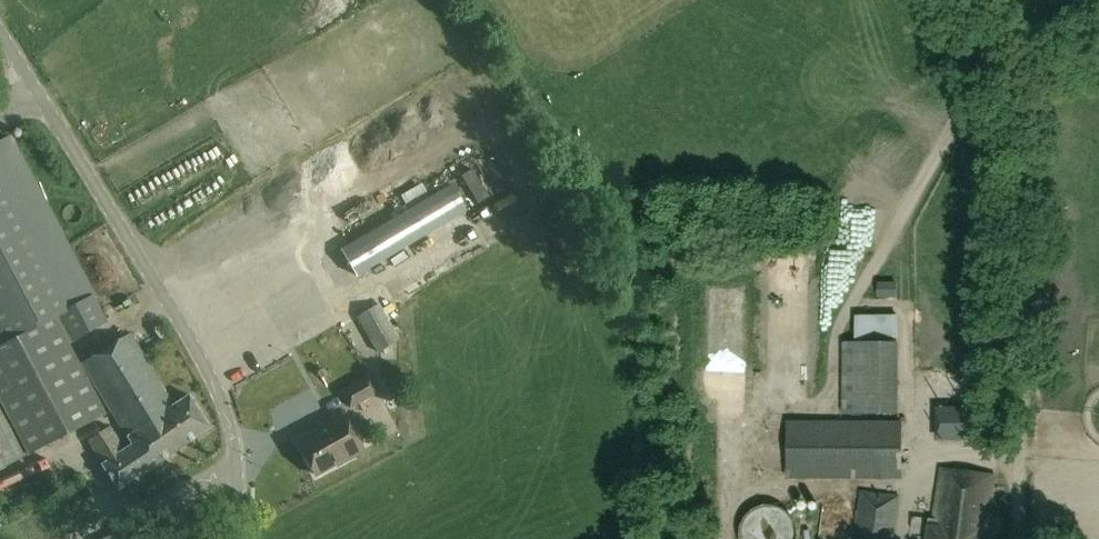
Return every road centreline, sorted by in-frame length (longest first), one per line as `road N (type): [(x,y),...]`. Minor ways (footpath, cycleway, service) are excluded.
road 1 (track): [(1009,538),(997,77),(950,0)]
road 2 (unclassified): [(245,459),(208,373),(0,34)]

